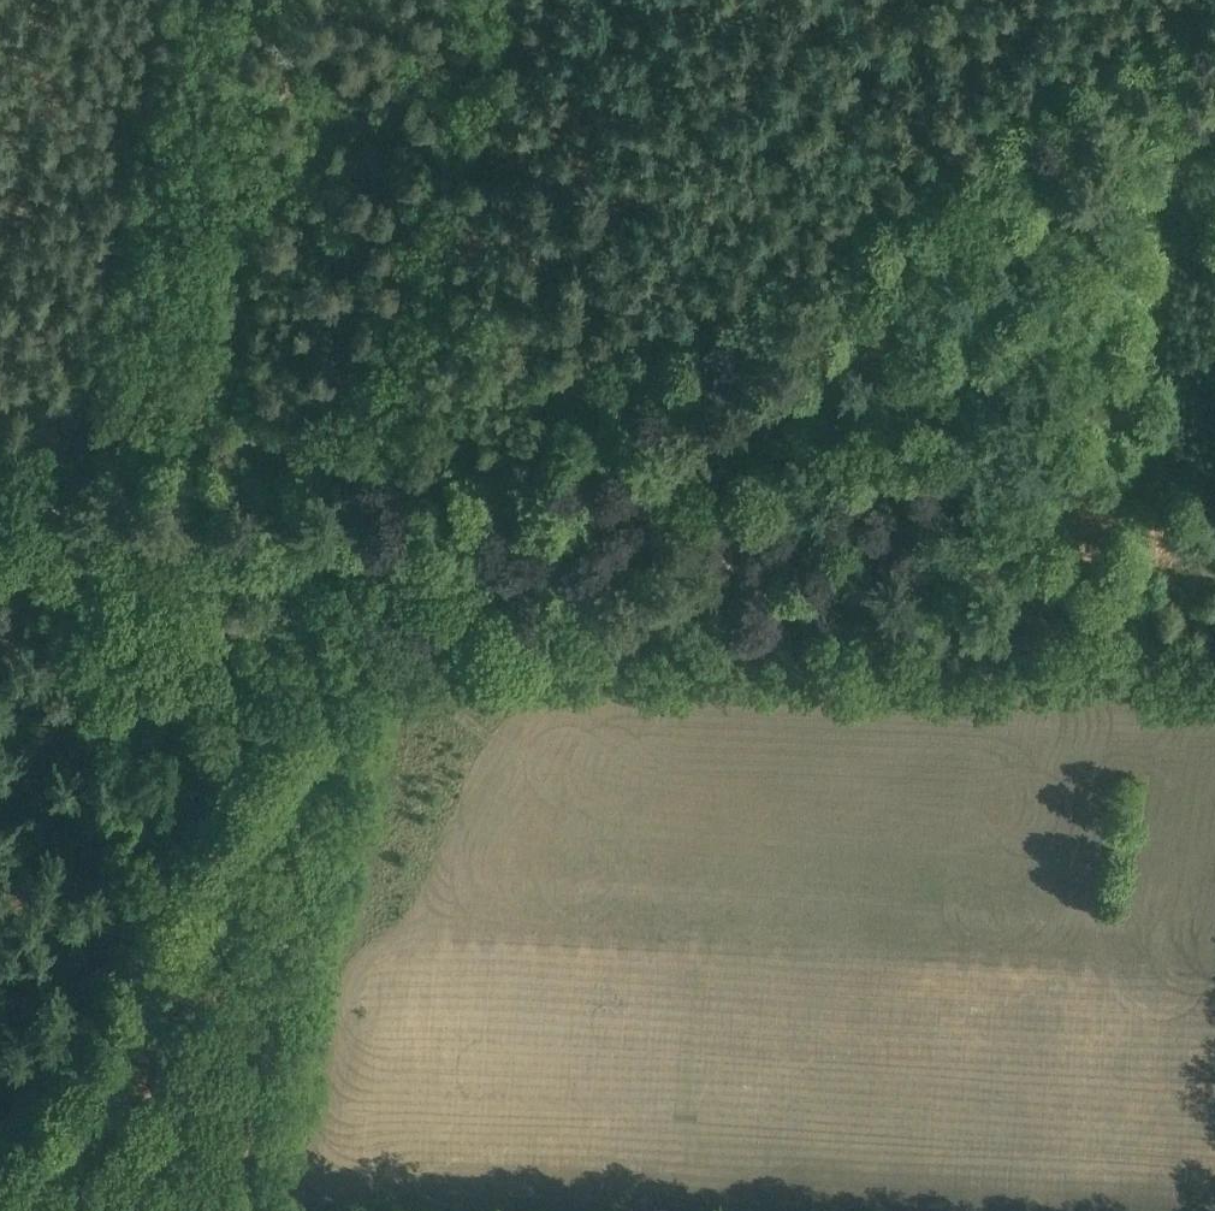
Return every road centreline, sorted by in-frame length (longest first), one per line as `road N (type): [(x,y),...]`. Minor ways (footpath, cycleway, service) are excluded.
road 1 (track): [(1214,43),(785,310),(496,528)]
road 2 (track): [(0,1141),(50,1073),(221,780),(282,700),(330,652),(496,528)]
road 3 (track): [(408,518),(496,0)]
road 4 (track): [(496,528),(0,487)]

